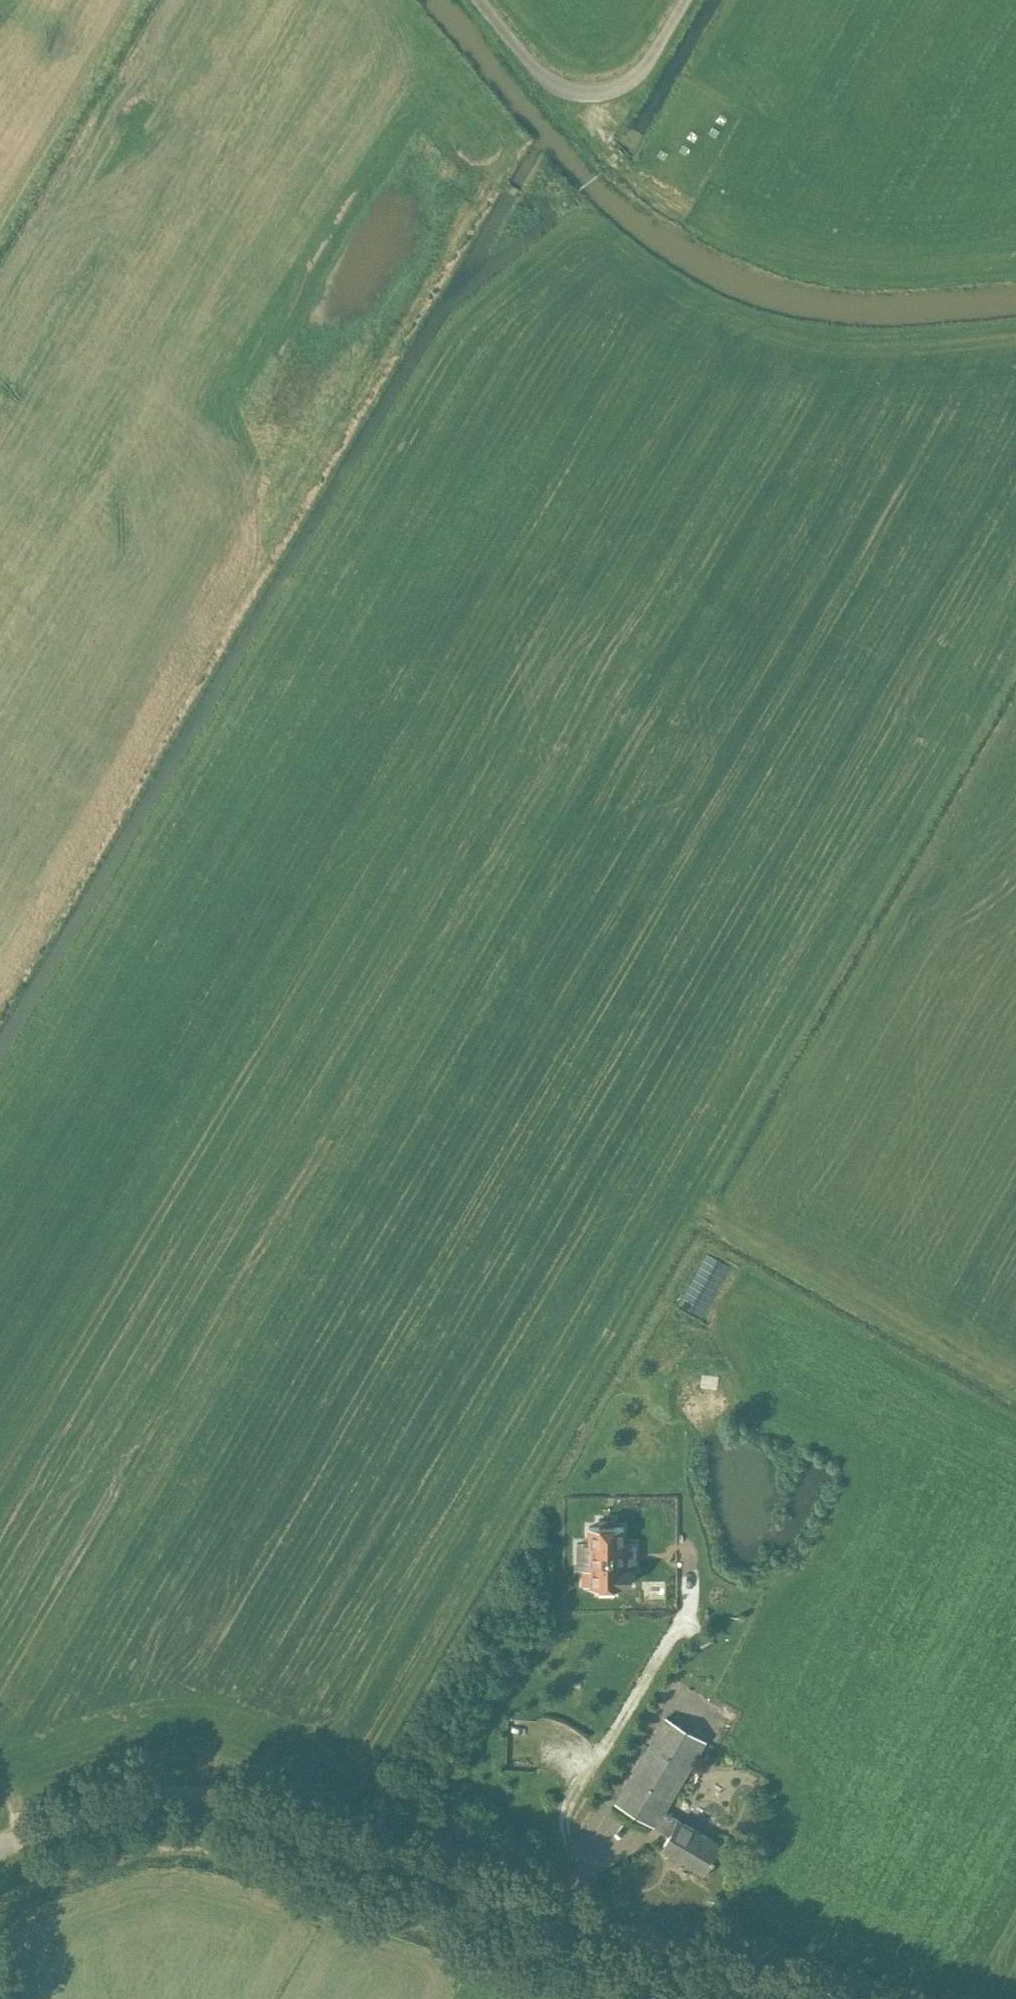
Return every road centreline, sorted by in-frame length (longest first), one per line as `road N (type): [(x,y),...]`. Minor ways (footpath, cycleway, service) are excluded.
road 1 (unclassified): [(0,1849),(153,1801),(193,1793),(239,1798),(816,1998)]

